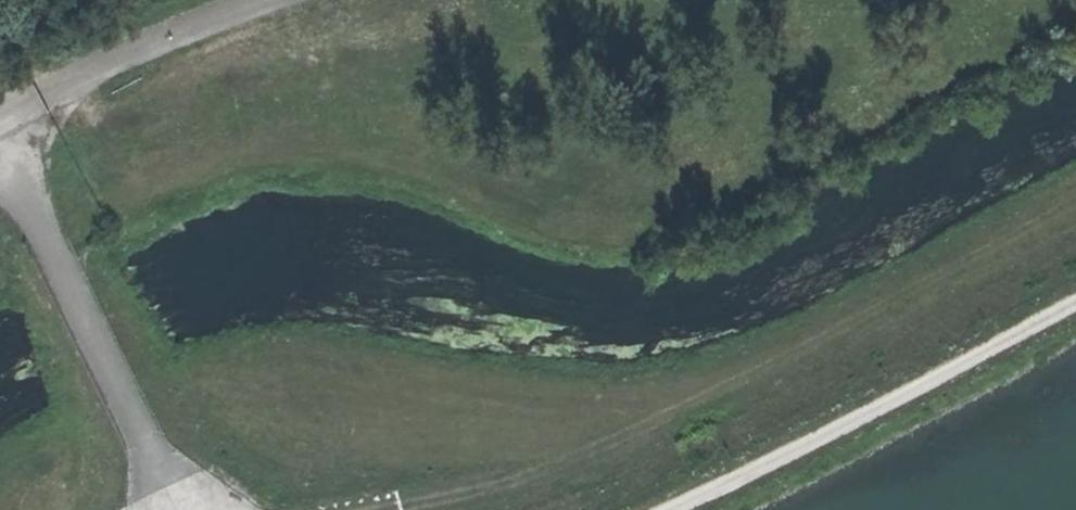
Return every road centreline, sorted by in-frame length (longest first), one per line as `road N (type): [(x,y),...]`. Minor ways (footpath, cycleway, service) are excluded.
road 1 (track): [(354,509),(638,435),(1075,203)]
road 2 (track): [(1075,296),(664,509)]
road 3 (track): [(0,167),(176,509)]

